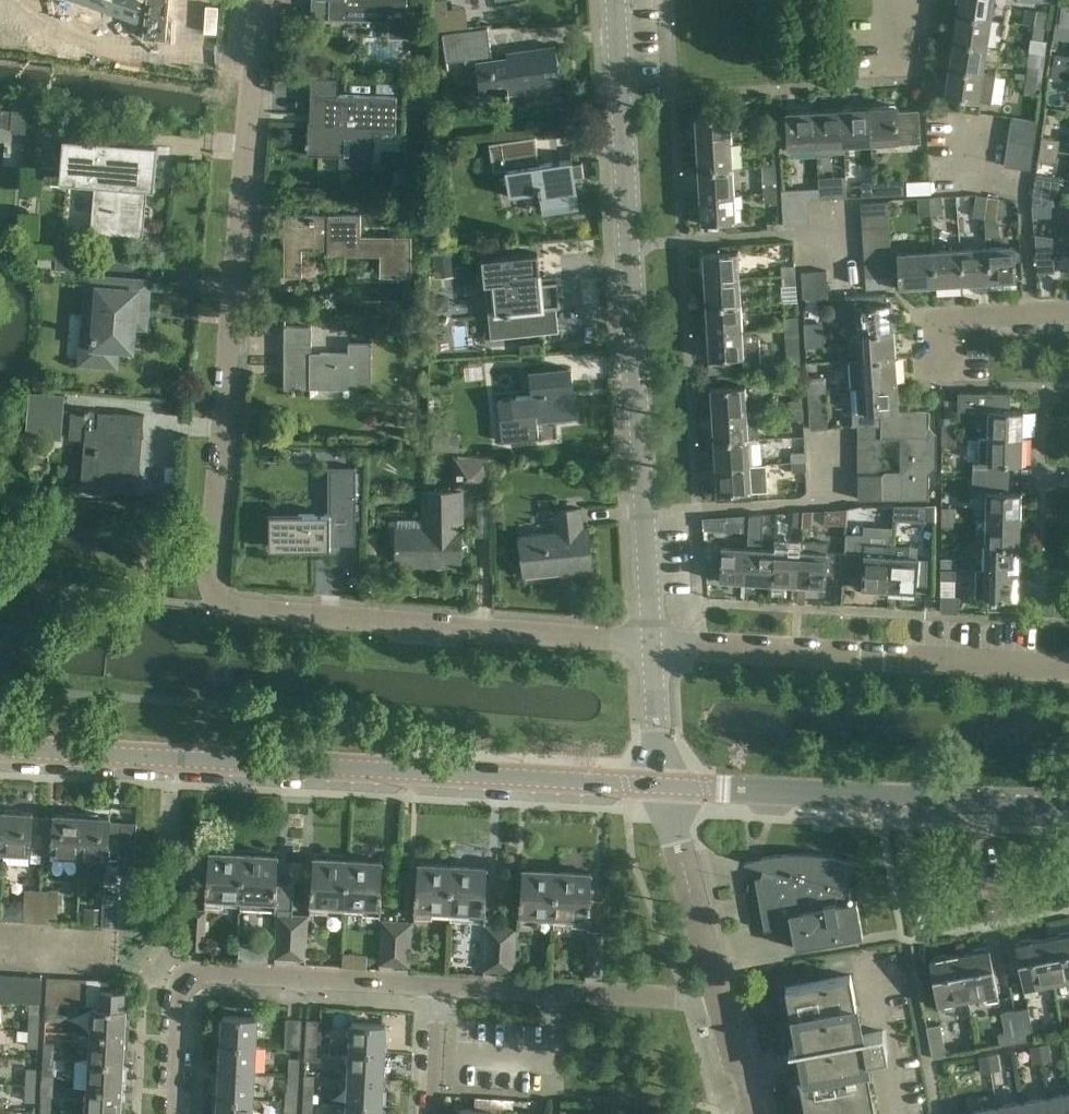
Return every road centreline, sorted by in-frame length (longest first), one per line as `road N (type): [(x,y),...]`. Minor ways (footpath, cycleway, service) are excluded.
road 1 (residential): [(652,642),(219,605),(208,580),(256,0)]
road 2 (tertiary): [(658,786),(0,750)]
road 3 (residential): [(647,513),(616,0)]
road 4 (residential): [(1068,667),(1022,670),(652,642)]
road 5 (residential): [(173,1113),(178,975),(436,990)]
road 6 (tertiary): [(723,790),(1068,799)]
road 7 (residential): [(436,990),(722,1003)]
road 8 (residential): [(647,513),(826,498),(823,445)]
road 9 (residential): [(722,1003),(658,786)]
road 10 (residential): [(937,376),(936,318),(1068,313)]
road 11 (residential): [(903,1113),(871,955)]
road 12 (residential): [(658,786),(652,642)]
road 13 (residential): [(652,642),(647,513)]
road 14 (residential): [(430,1113),(436,990)]

